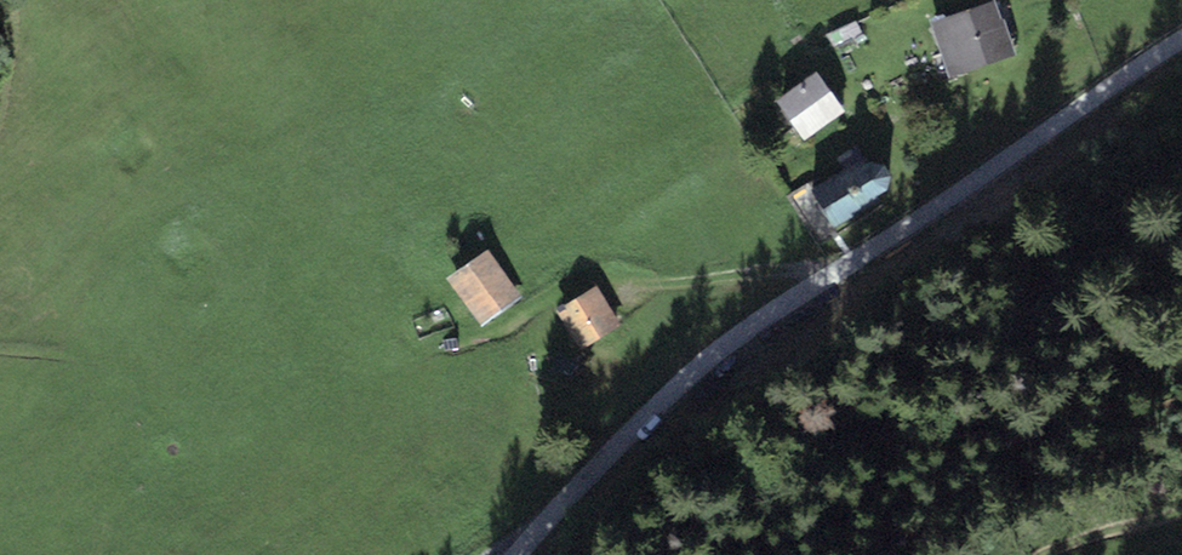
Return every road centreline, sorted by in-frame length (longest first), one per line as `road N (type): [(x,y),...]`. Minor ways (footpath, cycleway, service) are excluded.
road 1 (track): [(1181,48),(755,323),(594,468),(516,554)]
road 2 (track): [(1040,554),(1181,507)]
road 3 (track): [(594,468),(481,554)]

